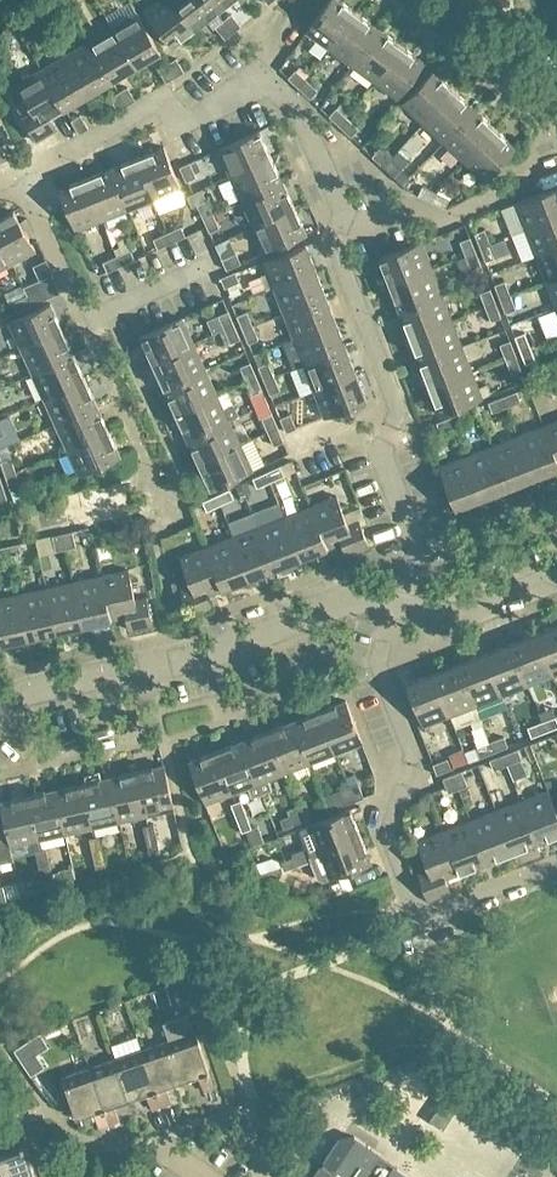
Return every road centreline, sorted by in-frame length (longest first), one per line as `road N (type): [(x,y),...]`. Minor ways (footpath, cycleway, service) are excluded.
road 1 (residential): [(556,868),(419,921),(392,827),(415,757),(377,665),(387,604)]
road 2 (residential): [(342,238),(342,208),(298,110),(259,79),(240,75),(180,113),(134,115),(21,177)]
road 3 (residential): [(387,604),(353,599),(180,658),(25,690),(0,719)]
road 4 (residential): [(411,611),(419,550),(379,451),(398,404),(340,265),(342,238)]
road 5 (residential): [(342,238),(464,210),(534,164)]
road 6 (residential): [(149,485),(79,322)]
road 7 (residential): [(79,322),(21,177)]
road 8 (residential): [(556,584),(450,618),(411,611)]
road 9 (residential): [(79,322),(214,260)]

